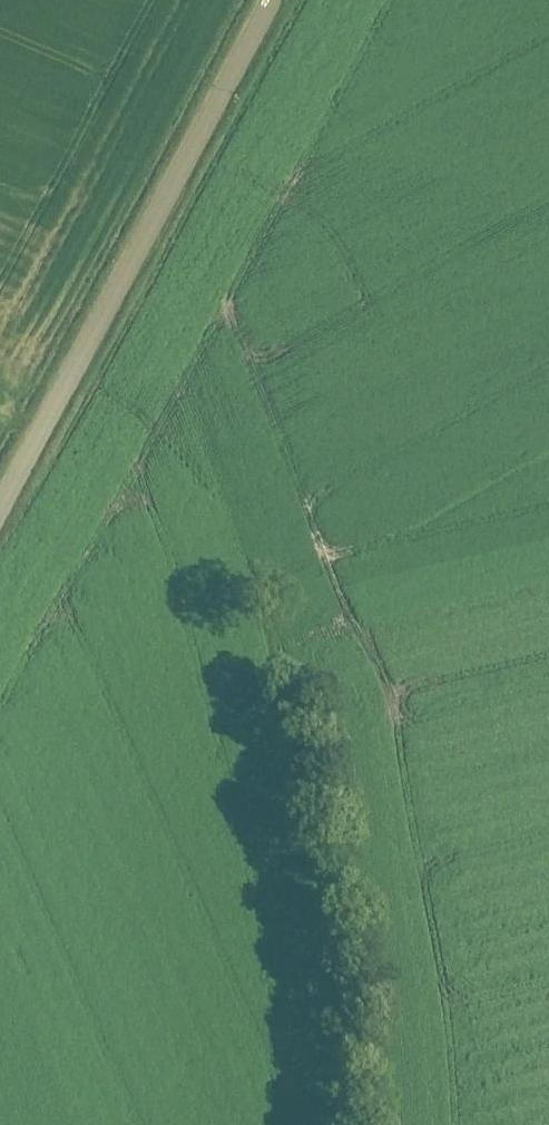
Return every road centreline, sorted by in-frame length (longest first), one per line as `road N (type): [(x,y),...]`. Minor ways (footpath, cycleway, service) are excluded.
road 1 (unclassified): [(0,507),(268,0)]

